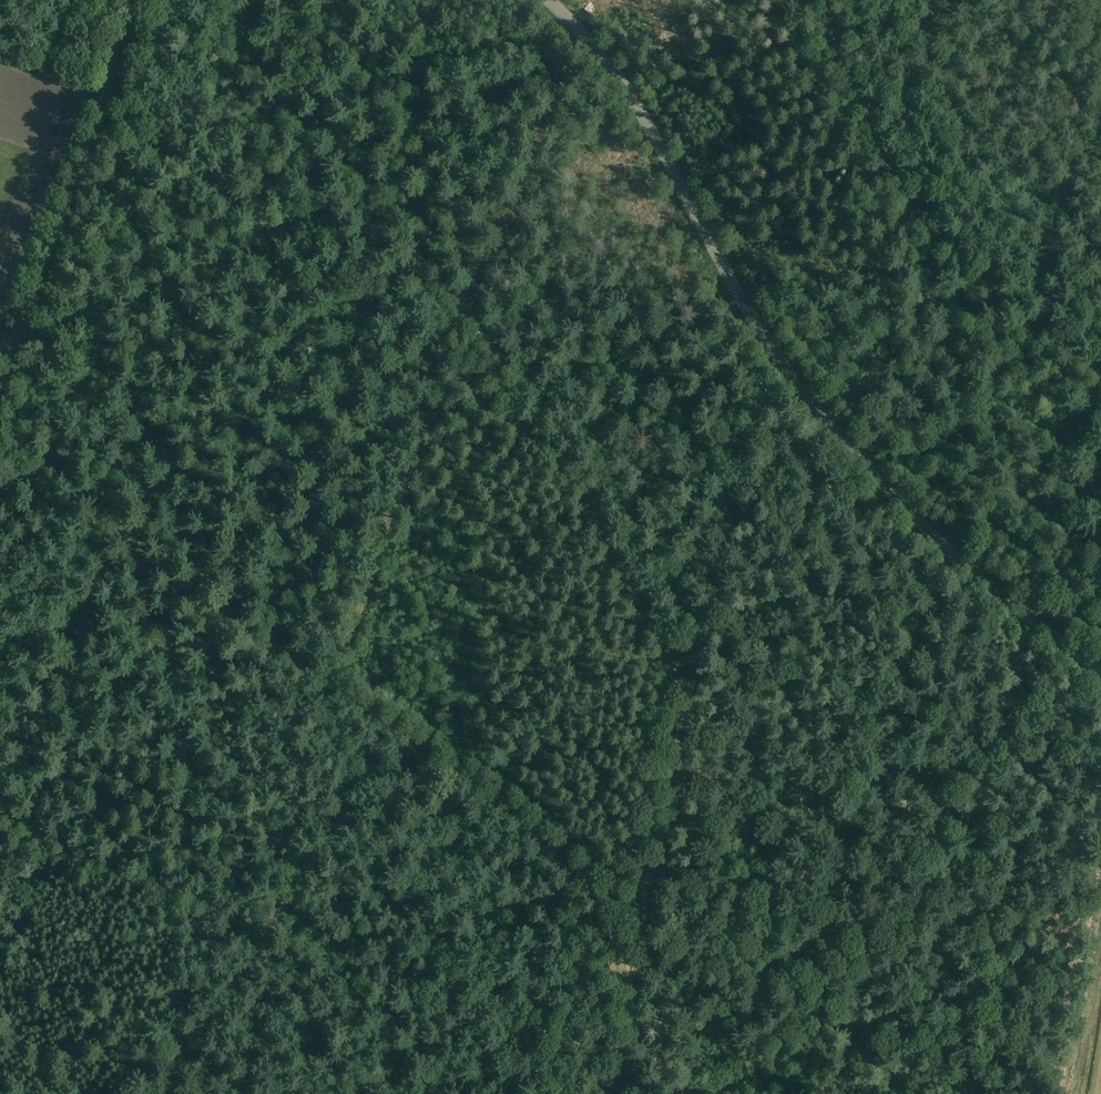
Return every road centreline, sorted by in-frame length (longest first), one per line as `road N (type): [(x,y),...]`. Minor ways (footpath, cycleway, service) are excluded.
road 1 (track): [(686,1093),(635,1041),(634,1018),(574,880),(337,669),(275,646),(211,605),(0,427)]
road 2 (tertiary): [(1100,673),(980,576),(851,451),(762,332),(638,107),(550,0)]
road 3 (track): [(98,121),(455,379),(579,499),(651,633),(699,684)]
road 4 (track): [(787,368),(709,636),(618,1093)]
road 5 (track): [(337,669),(407,486),(440,337),(522,180),(578,27)]
road 6 (track): [(623,1071),(0,841)]
road 7 (track): [(937,543),(890,736),(869,940),(830,1093)]
road 8 (track): [(1100,377),(996,293),(925,216),(853,90),(827,0)]
road 9 (unclassified): [(0,380),(142,0)]
road 10 (track): [(1100,937),(1074,1093)]

